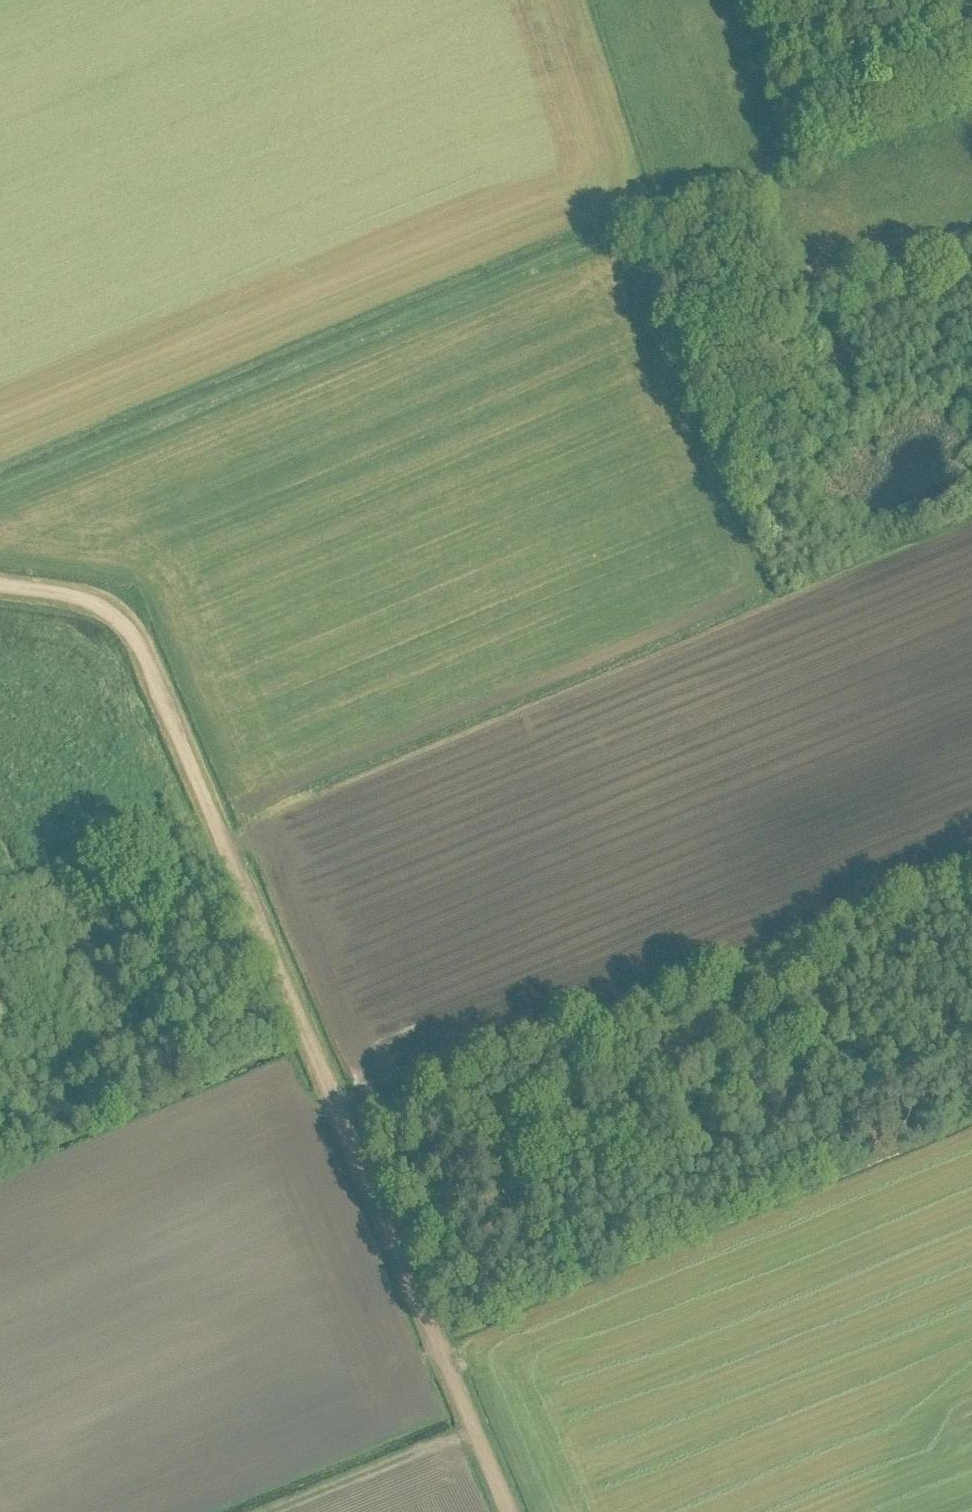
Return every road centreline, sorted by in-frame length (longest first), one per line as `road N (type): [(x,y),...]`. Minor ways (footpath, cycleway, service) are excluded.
road 1 (track): [(0,587),(71,596),(110,613),(130,636),(507,1511)]
road 2 (track): [(971,88),(0,488)]
road 3 (track): [(279,1511),(473,1433)]

